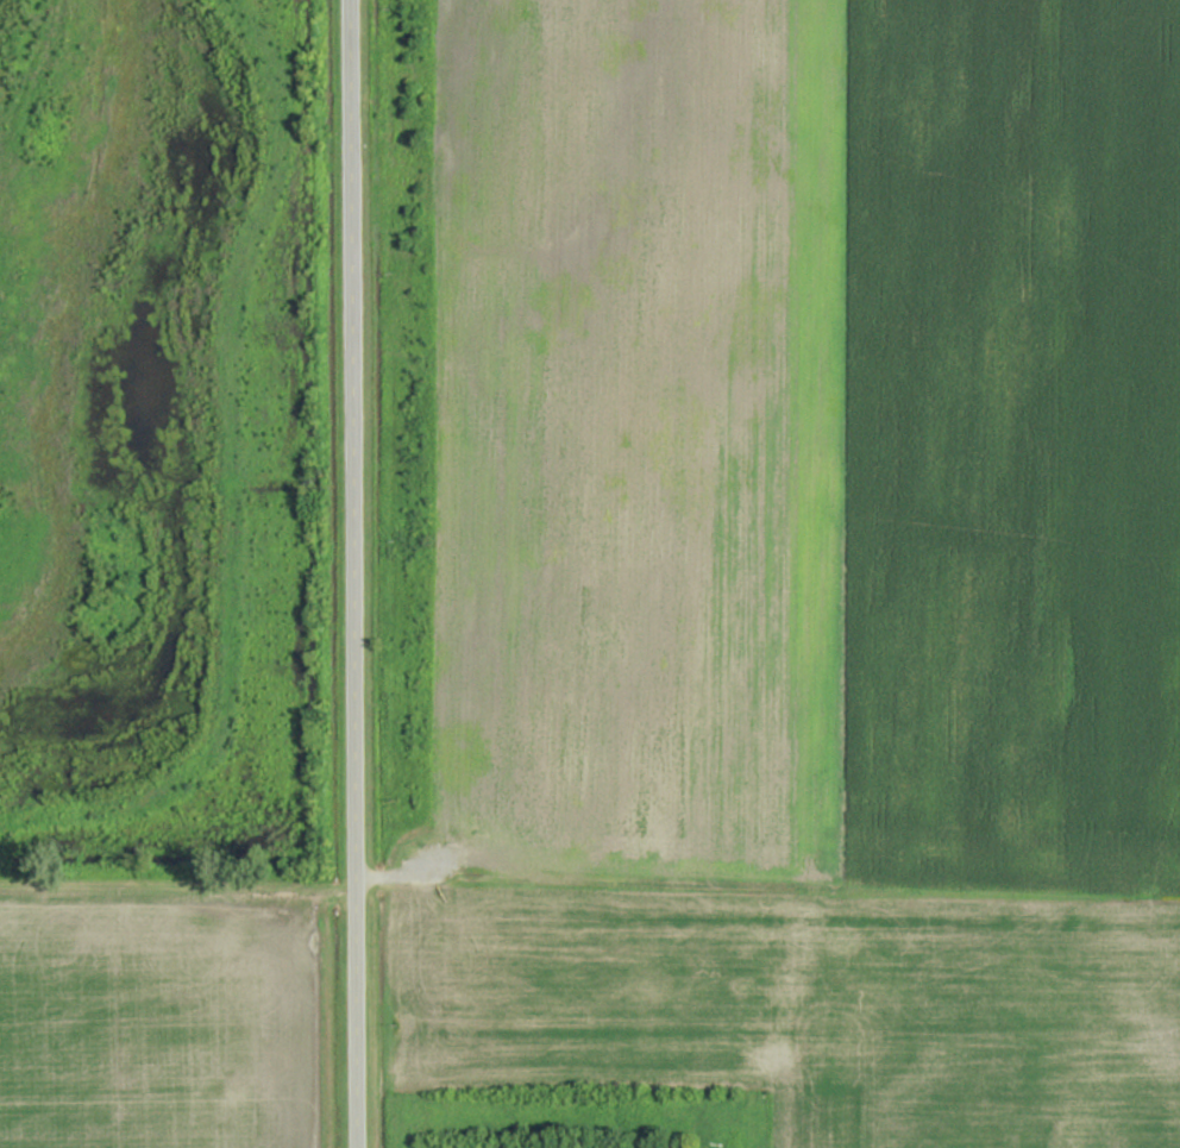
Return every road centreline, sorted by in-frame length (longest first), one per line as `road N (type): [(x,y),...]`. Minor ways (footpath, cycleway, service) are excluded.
road 1 (secondary): [(359,1147),(351,0)]

